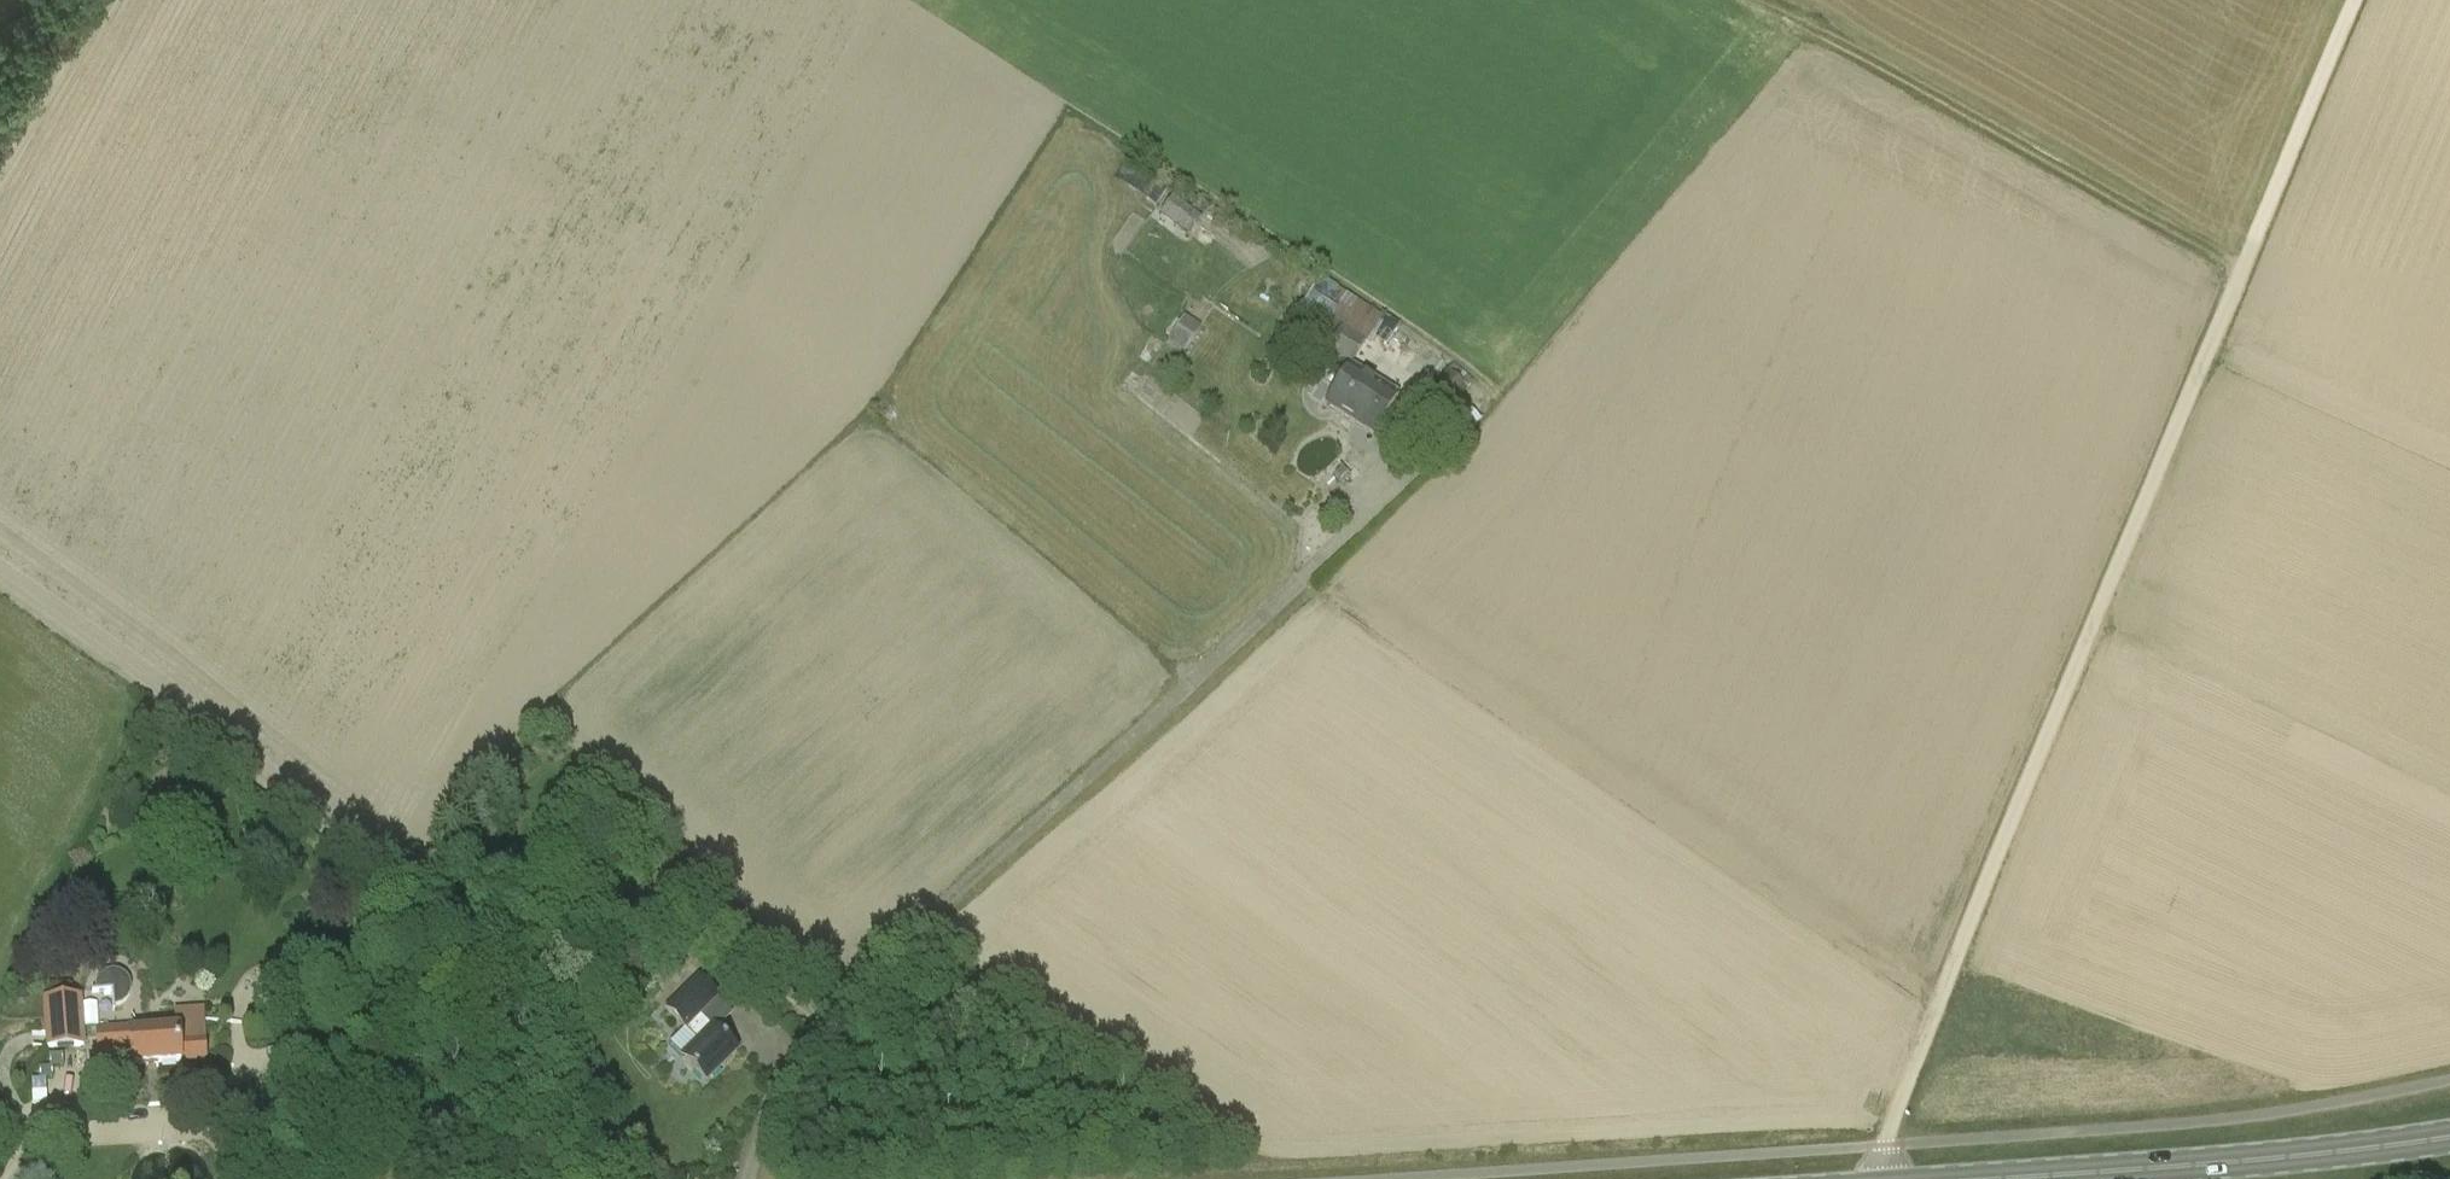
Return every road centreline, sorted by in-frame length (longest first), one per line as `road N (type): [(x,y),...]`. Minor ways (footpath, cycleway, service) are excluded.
road 1 (track): [(1881,1146),(2036,760),(2361,0)]
road 2 (unclassified): [(748,1178),(750,1154),(805,1045),(913,921),(1111,752),(1341,535)]
road 3 (primary): [(1982,1178),(2449,1136)]

